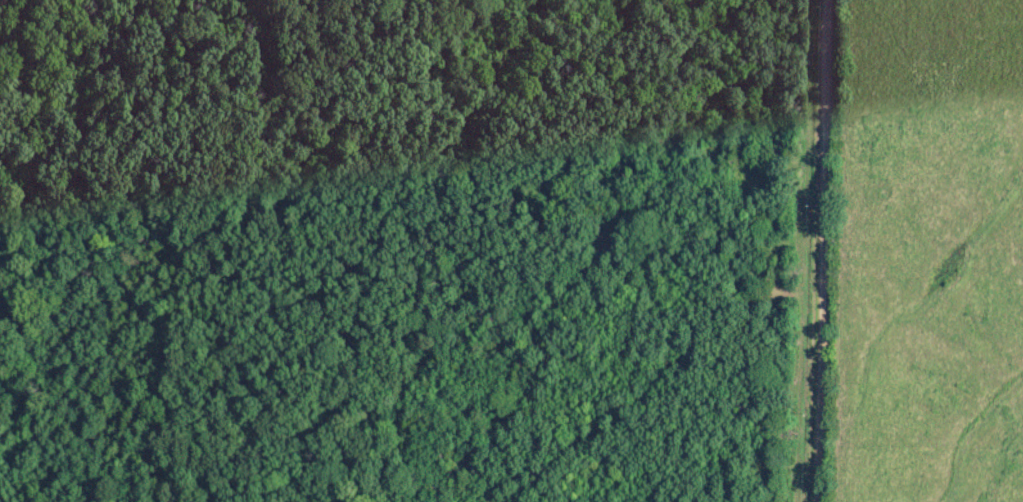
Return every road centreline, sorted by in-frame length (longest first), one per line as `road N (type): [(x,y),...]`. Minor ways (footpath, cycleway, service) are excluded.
road 1 (residential): [(817,501),(828,0)]

